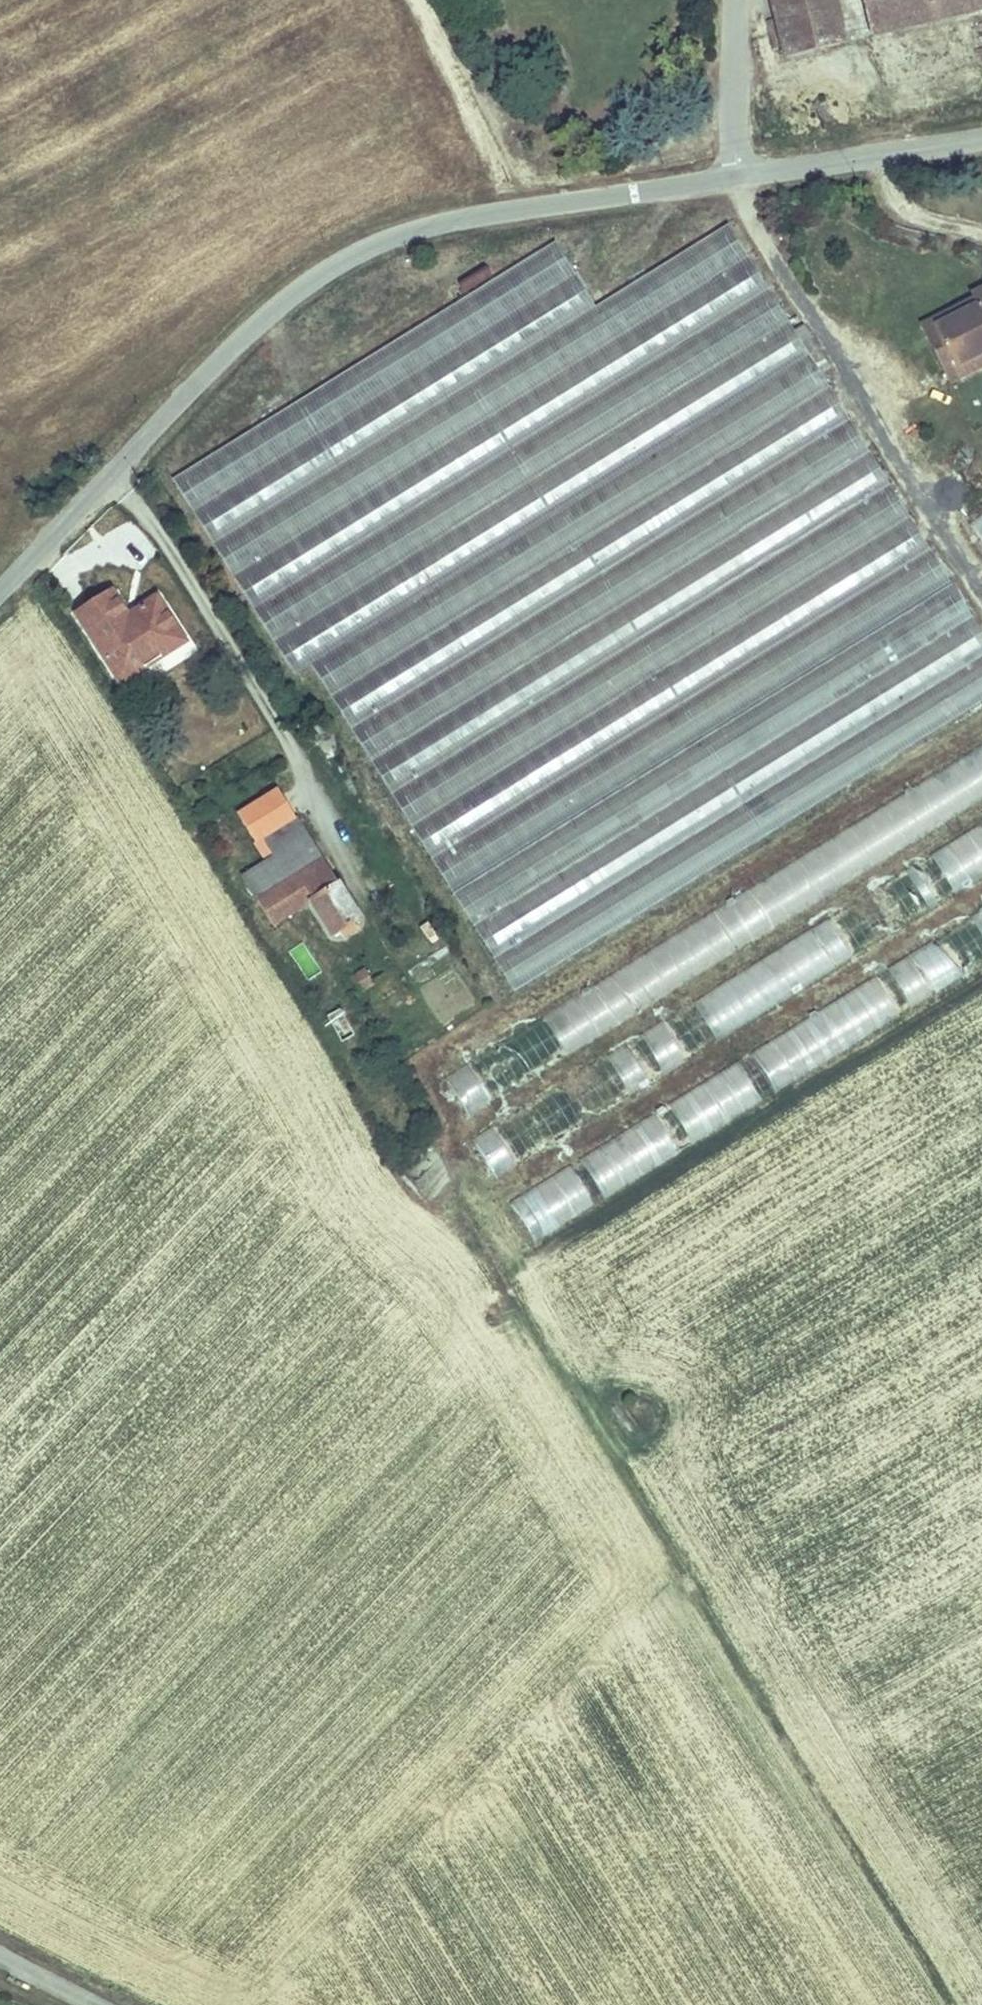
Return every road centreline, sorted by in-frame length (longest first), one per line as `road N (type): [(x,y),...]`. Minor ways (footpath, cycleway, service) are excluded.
road 1 (unclassified): [(738,185),(554,203),(348,250),(250,335),(0,589)]
road 2 (unclassified): [(981,136),(738,185)]
road 3 (unclassified): [(736,0),(738,185)]

